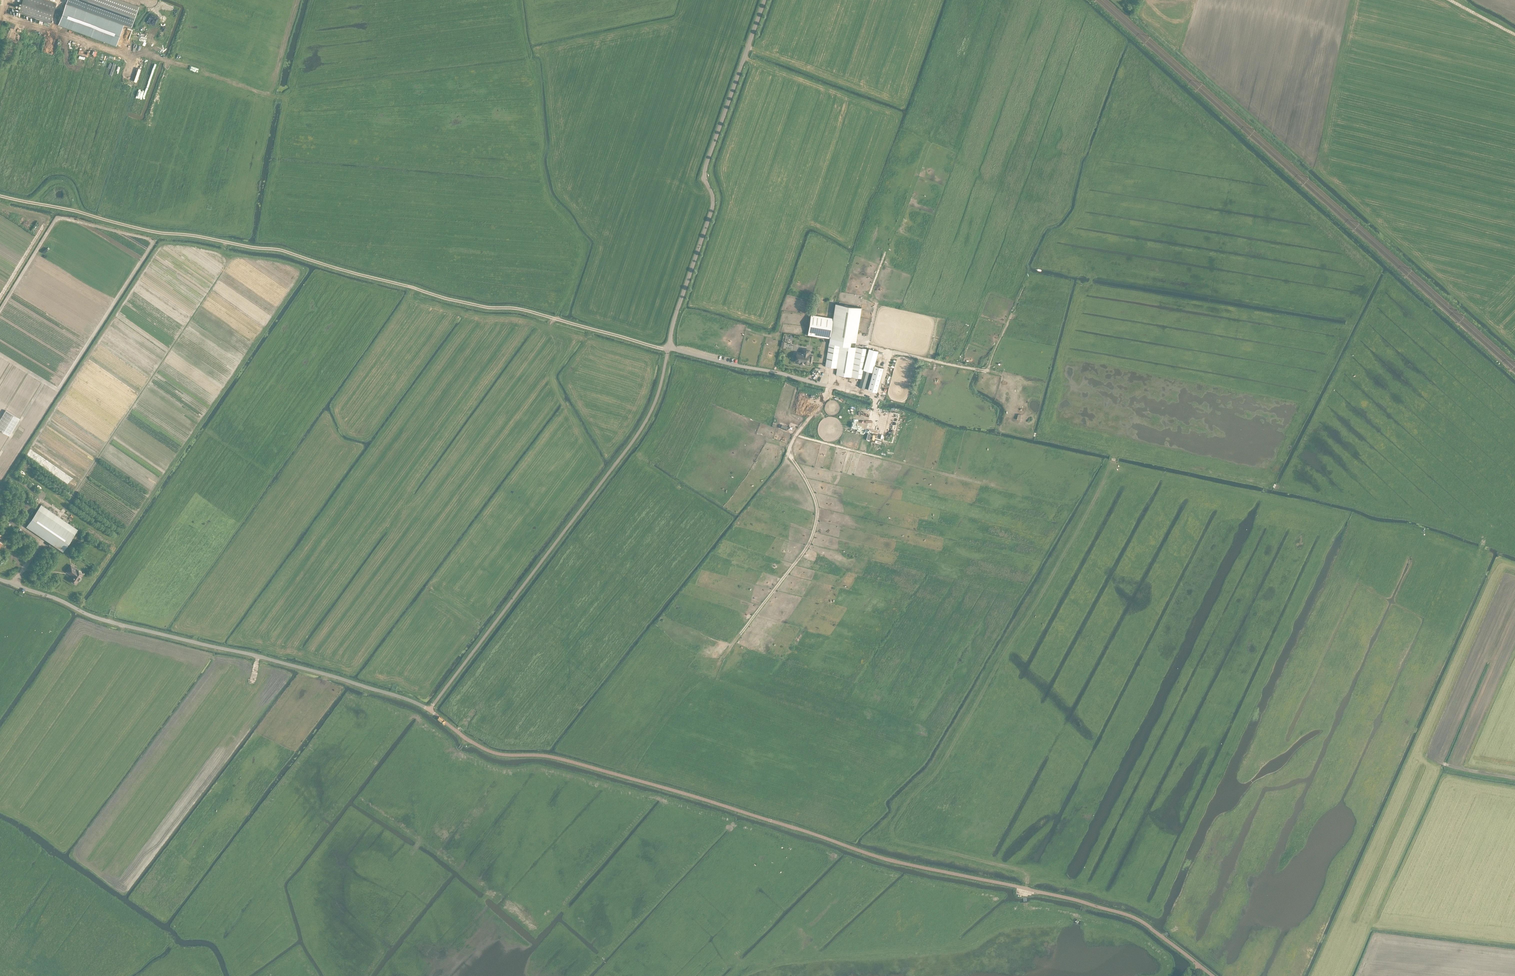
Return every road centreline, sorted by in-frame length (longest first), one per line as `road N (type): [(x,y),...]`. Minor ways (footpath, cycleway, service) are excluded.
road 1 (unclassified): [(1213,975),(1127,915),(893,861),(566,760),(497,754),(430,710)]
road 2 (track): [(0,196),(160,233),(274,249),(667,350)]
road 3 (unclassified): [(0,579),(99,619),(324,674),(430,710)]
road 4 (unclassified): [(665,362),(711,211),(705,170),(766,0)]
road 5 (track): [(1349,975),(1438,764),(1514,777)]
road 6 (track): [(788,454),(814,496),(816,524),(803,554),(722,658)]
road 7 (track): [(285,98),(160,57),(124,56)]
road 8 (track): [(316,0),(285,98),(279,162)]

